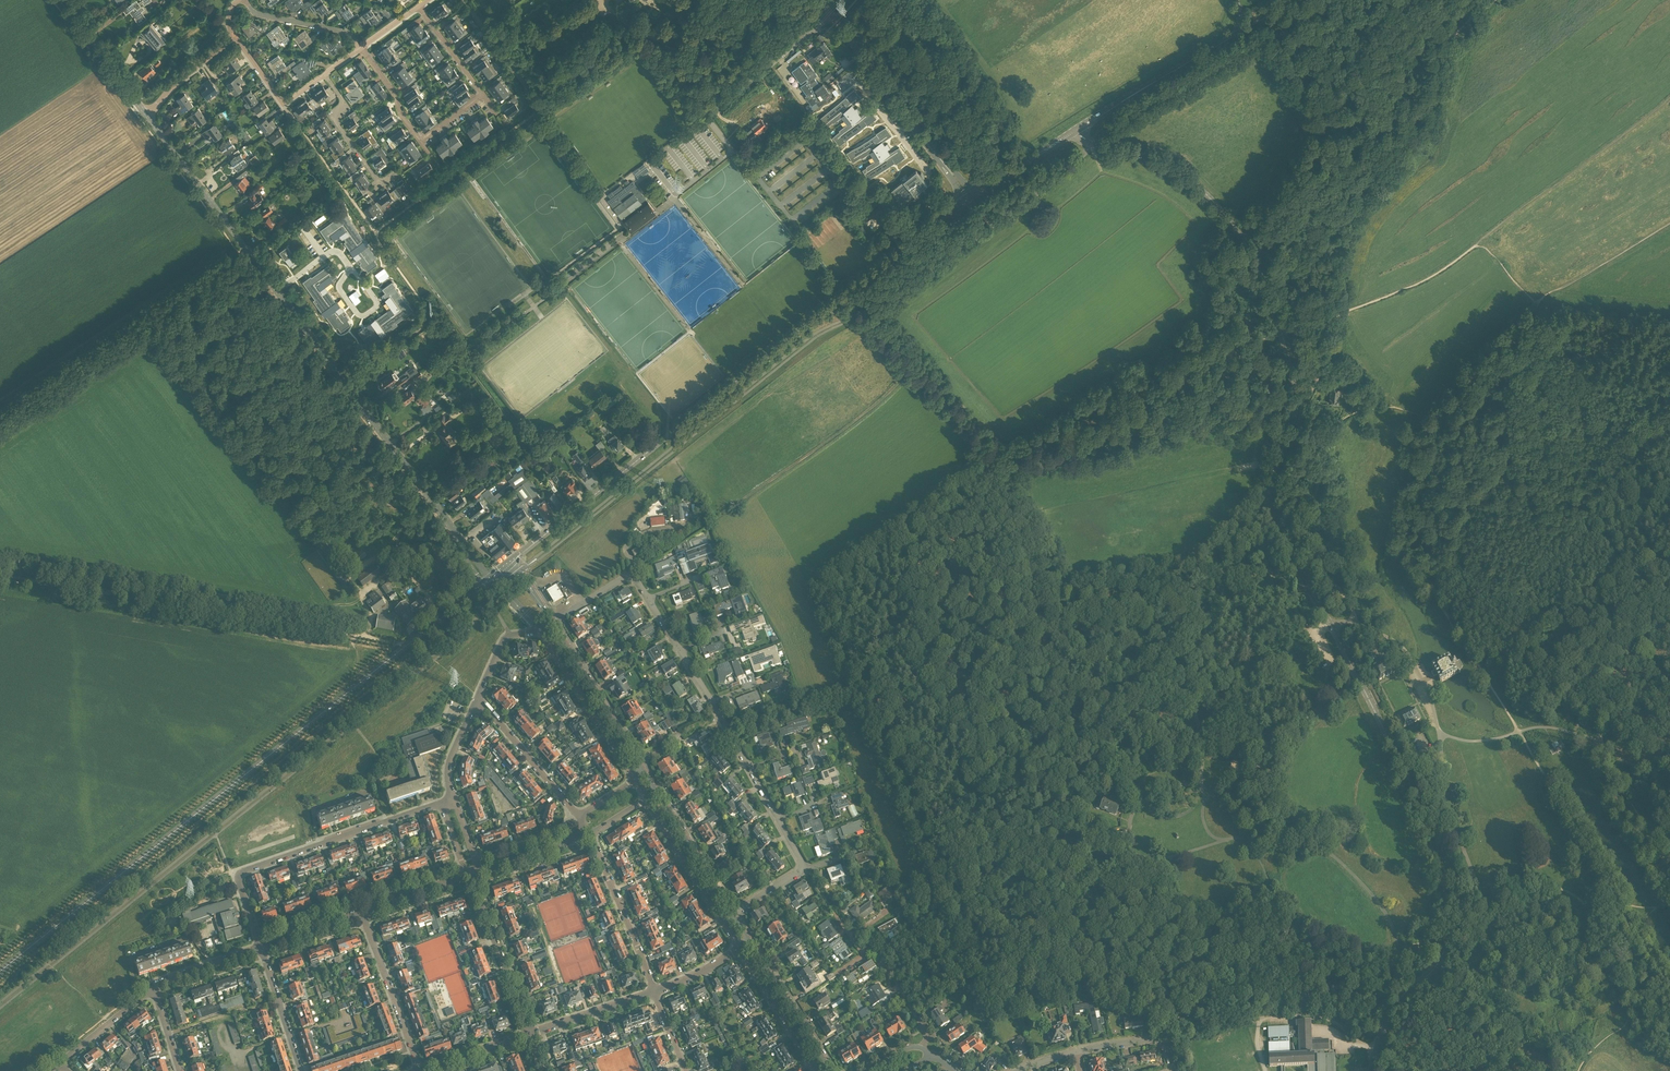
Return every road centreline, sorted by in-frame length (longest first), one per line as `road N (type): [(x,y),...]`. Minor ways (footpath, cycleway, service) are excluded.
road 1 (secondary): [(1374,1070),(1386,1023),(1444,952),(1448,907),(1403,768),(1272,521),(1271,478),(1298,411),(1282,335),(1244,241),(1204,192),(1176,170),(1075,130)]
road 2 (secondary): [(0,971),(484,584)]
road 3 (secondary): [(510,563),(920,236)]
road 4 (track): [(913,362),(997,460),(993,501),(1004,582),(1092,665),(1117,671),(1151,661)]
road 5 (track): [(1669,99),(1442,270),(1333,315)]
road 6 (track): [(0,575),(385,641)]
road 7 (track): [(849,563),(826,580),(821,598),(937,899)]
road 8 (track): [(1596,739),(1620,709),(1635,661),(1659,628),(1623,606),(1614,591),(1632,497),(1568,477)]
road 9 (track): [(1518,732),(1425,571),(1451,481),(1450,429)]
road 10 (track): [(1485,906),(1447,805),(1429,695),(1404,650),(1354,622)]
road 11 (track): [(999,467),(1059,444),(1143,441),(1261,420),(1294,424)]
road 12 (track): [(247,250),(0,421)]
road 13 (residential): [(454,532),(278,292)]
road 14 (residential): [(261,947),(241,873),(442,803)]
road 15 (track): [(849,563),(873,640),(915,703),(951,735),(1024,751)]
road 16 (track): [(1470,19),(1444,52),(1408,163),(1353,223),(1342,248)]
road 17 (track): [(956,899),(1040,968),(1159,1019),(1170,1030),(1164,1042)]
road 18 (track): [(1370,410),(1337,427),(1311,513),(1318,562),(1354,622)]
road 19 (residential): [(278,292),(147,115)]
road 20 (track): [(1628,914),(1518,732)]
road 21 (track): [(1158,858),(1112,878),(956,899)]
road 22 (secondary): [(1075,130),(1242,31)]
road 23 (track): [(1596,739),(1592,765),(1669,904)]
road 24 (track): [(998,463),(849,563)]
road 25 (track): [(1600,736),(1563,645),(1521,577)]
road 26 (secondary): [(938,157),(832,15)]
road 27 (track): [(1542,1067),(1522,1037),(1485,906)]
road 28 (residential): [(653,992),(589,833)]
road 29 (residential): [(530,1033),(471,875)]
road 30 (residential): [(421,1070),(362,913)]
road 31 (tertiary): [(639,763),(554,622)]
road 32 (tertiary): [(542,631),(630,769)]
road 33 (track): [(1538,311),(1640,438)]
road 34 (unclassified): [(709,115),(832,15)]
road 35 (residential): [(579,817),(478,698)]
road 36 (track): [(1485,906),(1539,882),(1594,911),(1628,914)]
road 37 (track): [(1521,577),(1610,553),(1669,569)]
road 38 (tertiary): [(832,1070),(751,942)]
road 39 (track): [(1450,429),(1480,369),(1538,311)]
road 40 (track): [(1596,739),(1669,865)]
road 41 (tertiary): [(734,913),(657,791)]
road 42 (tertiary): [(648,798),(724,920)]
road 43 (tertiary): [(742,948),(818,1070)]
road 44 (track): [(951,735),(950,877)]
road 45 (residential): [(147,115),(64,4)]
road 46 (track): [(1002,713),(1000,679),(1017,628),(1004,582)]
road 47 (track): [(1024,751),(1085,757),(1148,796)]
road 48 (residential): [(381,184),(334,120),(343,101),(325,74)]
road 49 (residential): [(361,48),(348,32),(257,14),(245,0)]
road 50 (residential): [(530,1033),(653,992)]
road 51 (residential): [(301,1070),(261,947)]
road 52 (residential): [(920,1047),(927,1035),(880,951),(863,953)]
road 53 (residential): [(57,1064),(154,987)]
road 54 (track): [(1568,477),(1608,463),(1669,413)]

